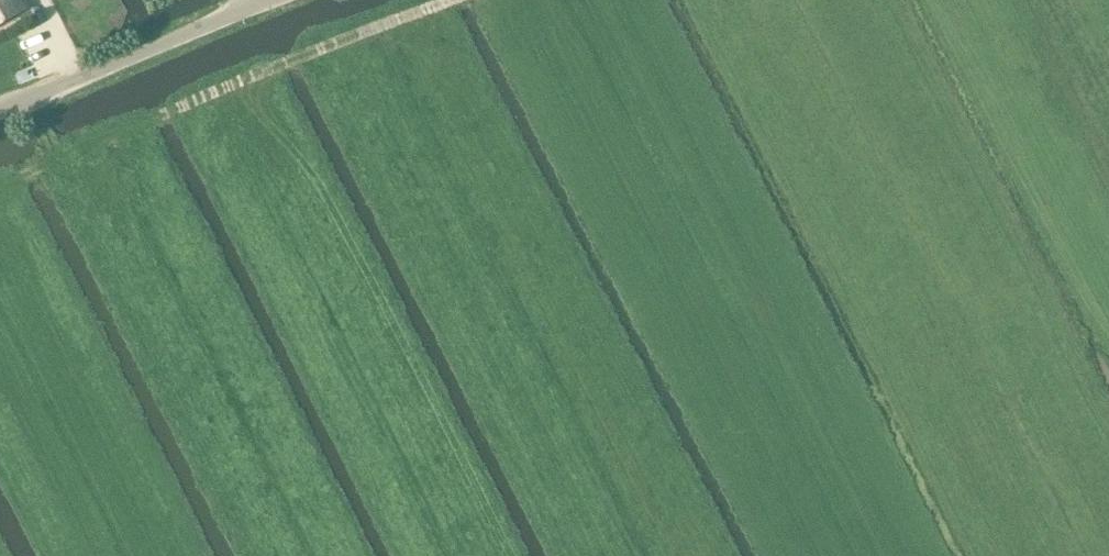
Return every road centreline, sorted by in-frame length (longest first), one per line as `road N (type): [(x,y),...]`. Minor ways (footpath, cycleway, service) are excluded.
road 1 (tertiary): [(0,110),(272,0)]

